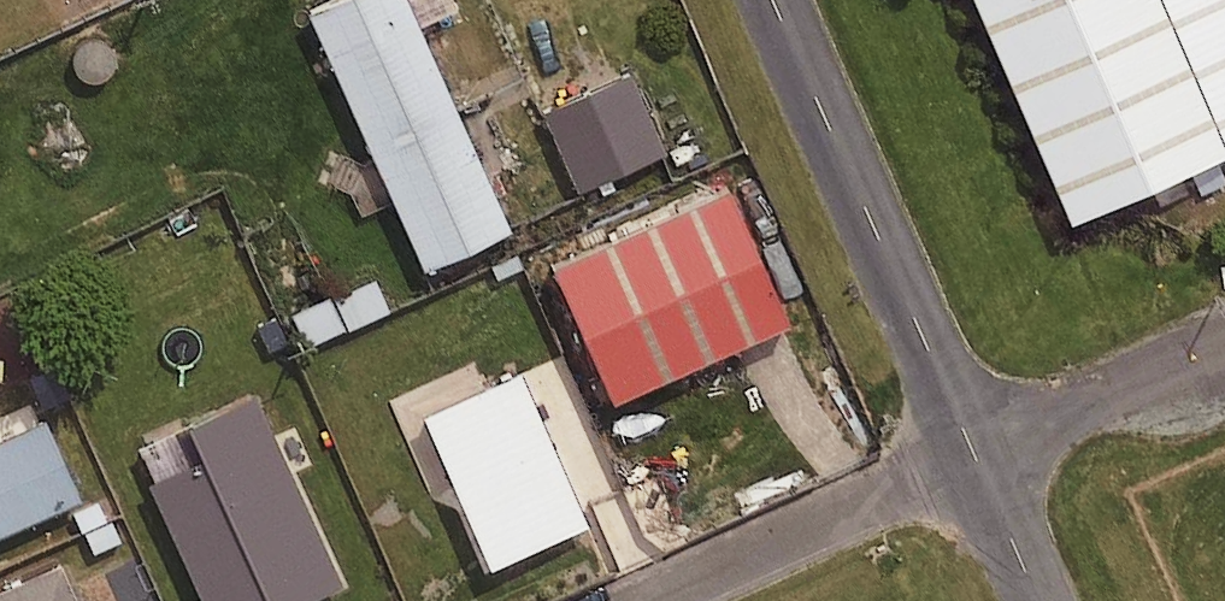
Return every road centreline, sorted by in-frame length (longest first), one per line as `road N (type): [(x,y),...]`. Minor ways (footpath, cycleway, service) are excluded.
road 1 (unclassified): [(975,456),(773,0)]
road 2 (unclassified): [(975,456),(1224,341)]
road 3 (unclassified): [(1040,600),(975,456)]

